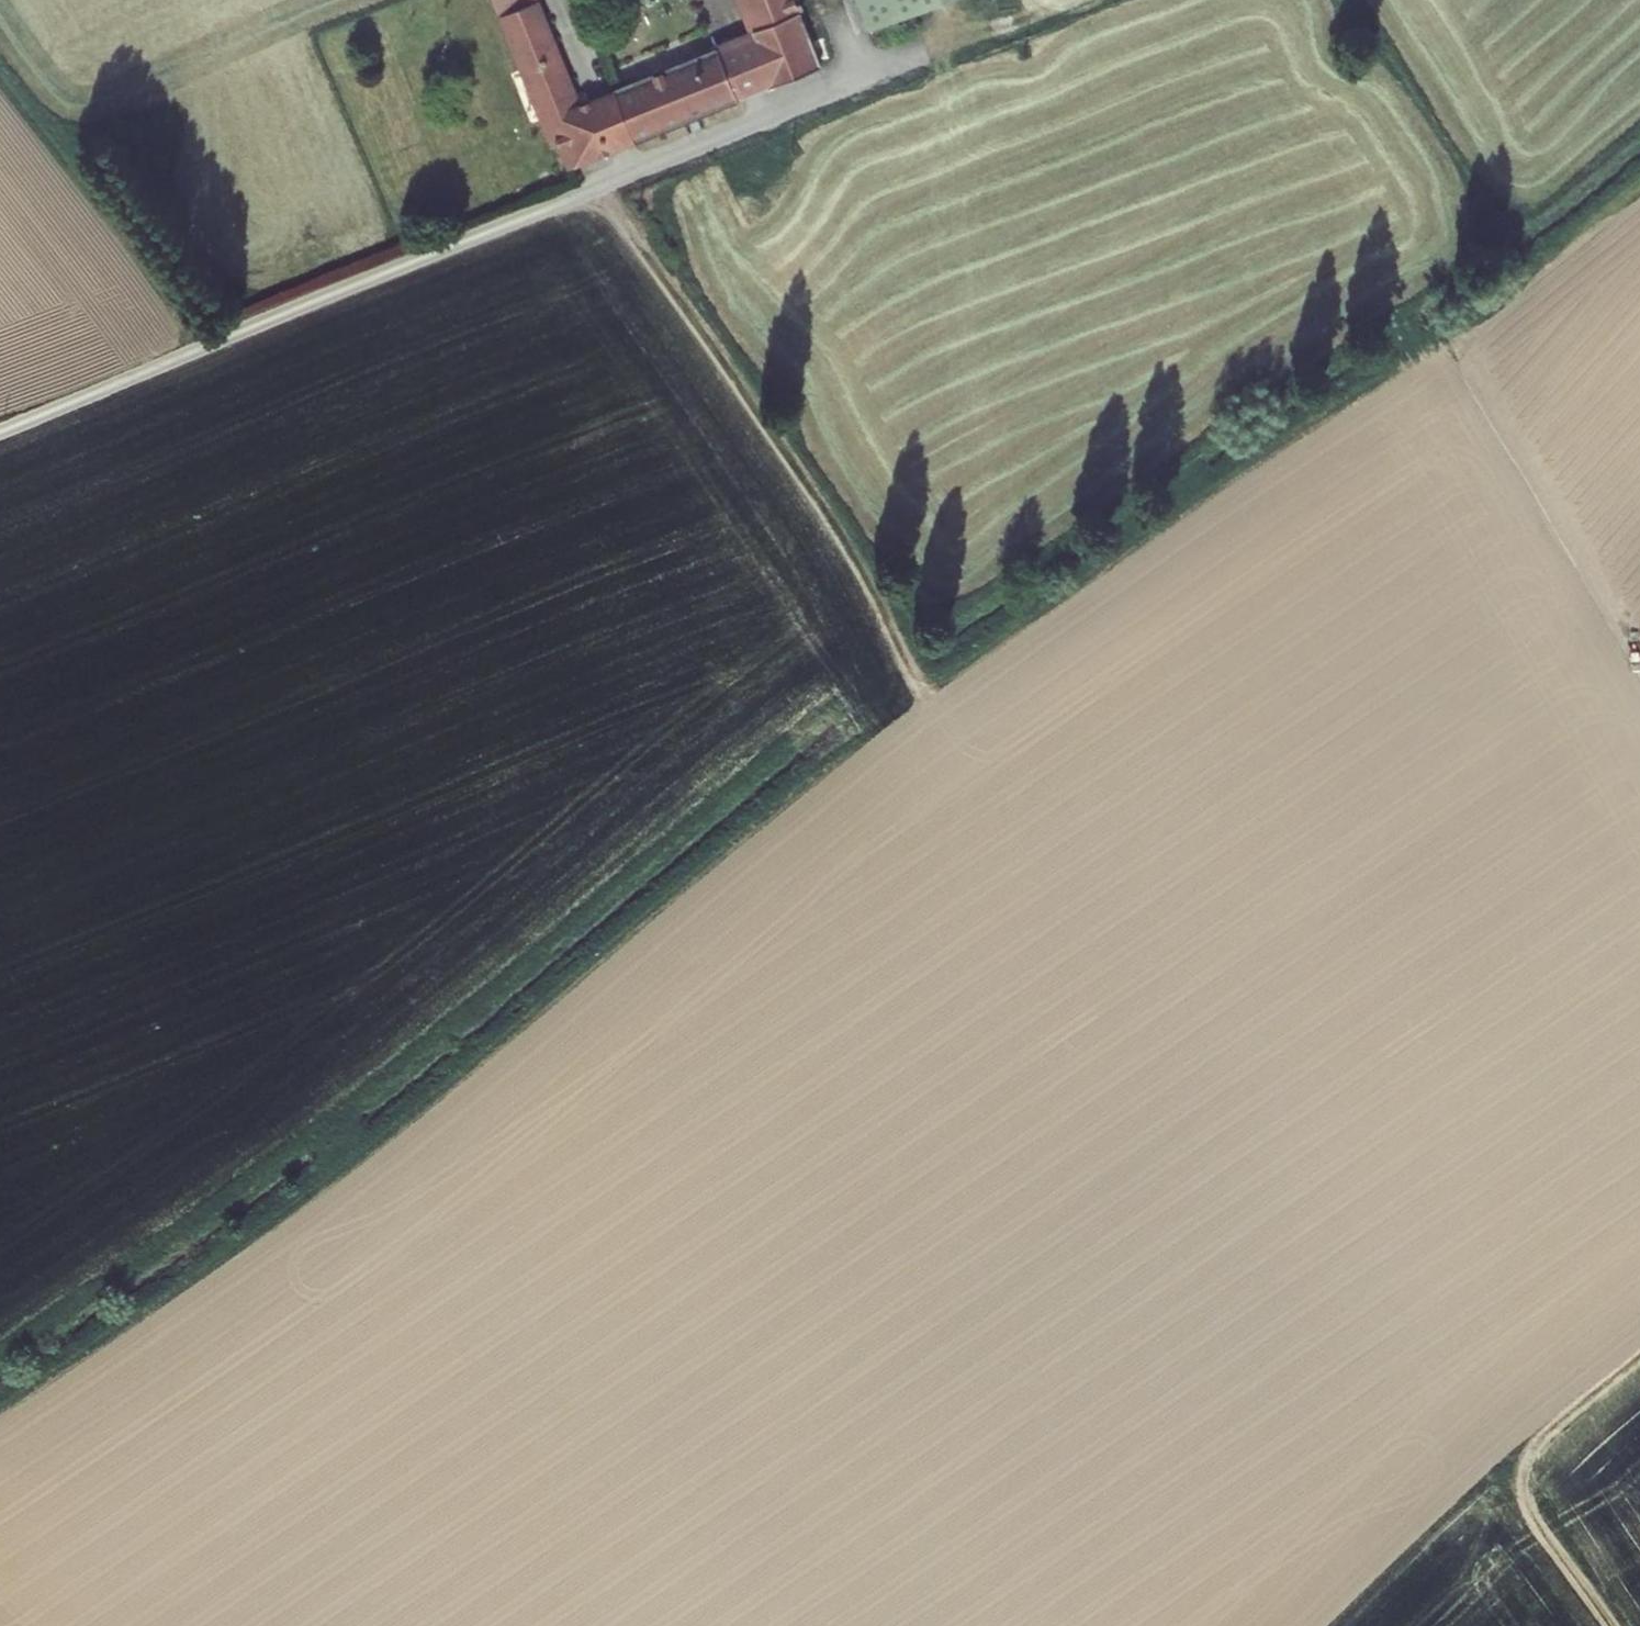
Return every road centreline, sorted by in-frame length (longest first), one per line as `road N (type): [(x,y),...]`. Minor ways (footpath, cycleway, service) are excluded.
road 1 (unclassified): [(0,436),(603,204),(887,85)]
road 2 (track): [(1605,1625),(1527,1515),(1528,1486),(1540,1442),(1639,1364)]
road 3 (track): [(887,85),(1094,0)]

